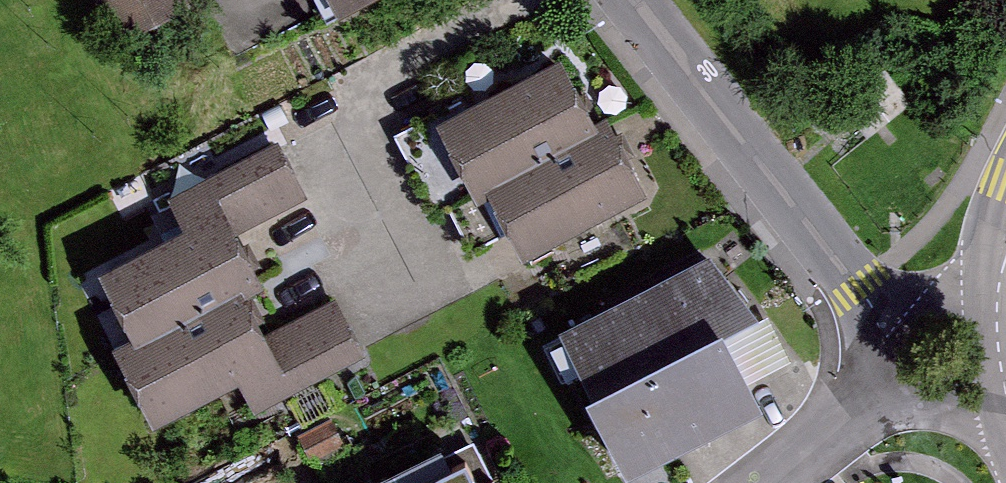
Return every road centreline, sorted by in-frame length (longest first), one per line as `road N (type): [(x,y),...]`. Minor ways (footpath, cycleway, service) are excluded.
road 1 (residential): [(861,299),(621,0)]
road 2 (residential): [(1000,258),(938,300),(861,299)]
road 3 (residential): [(861,408),(945,418),(1005,444)]
road 4 (tertiary): [(1000,258),(997,333),(1005,394)]

